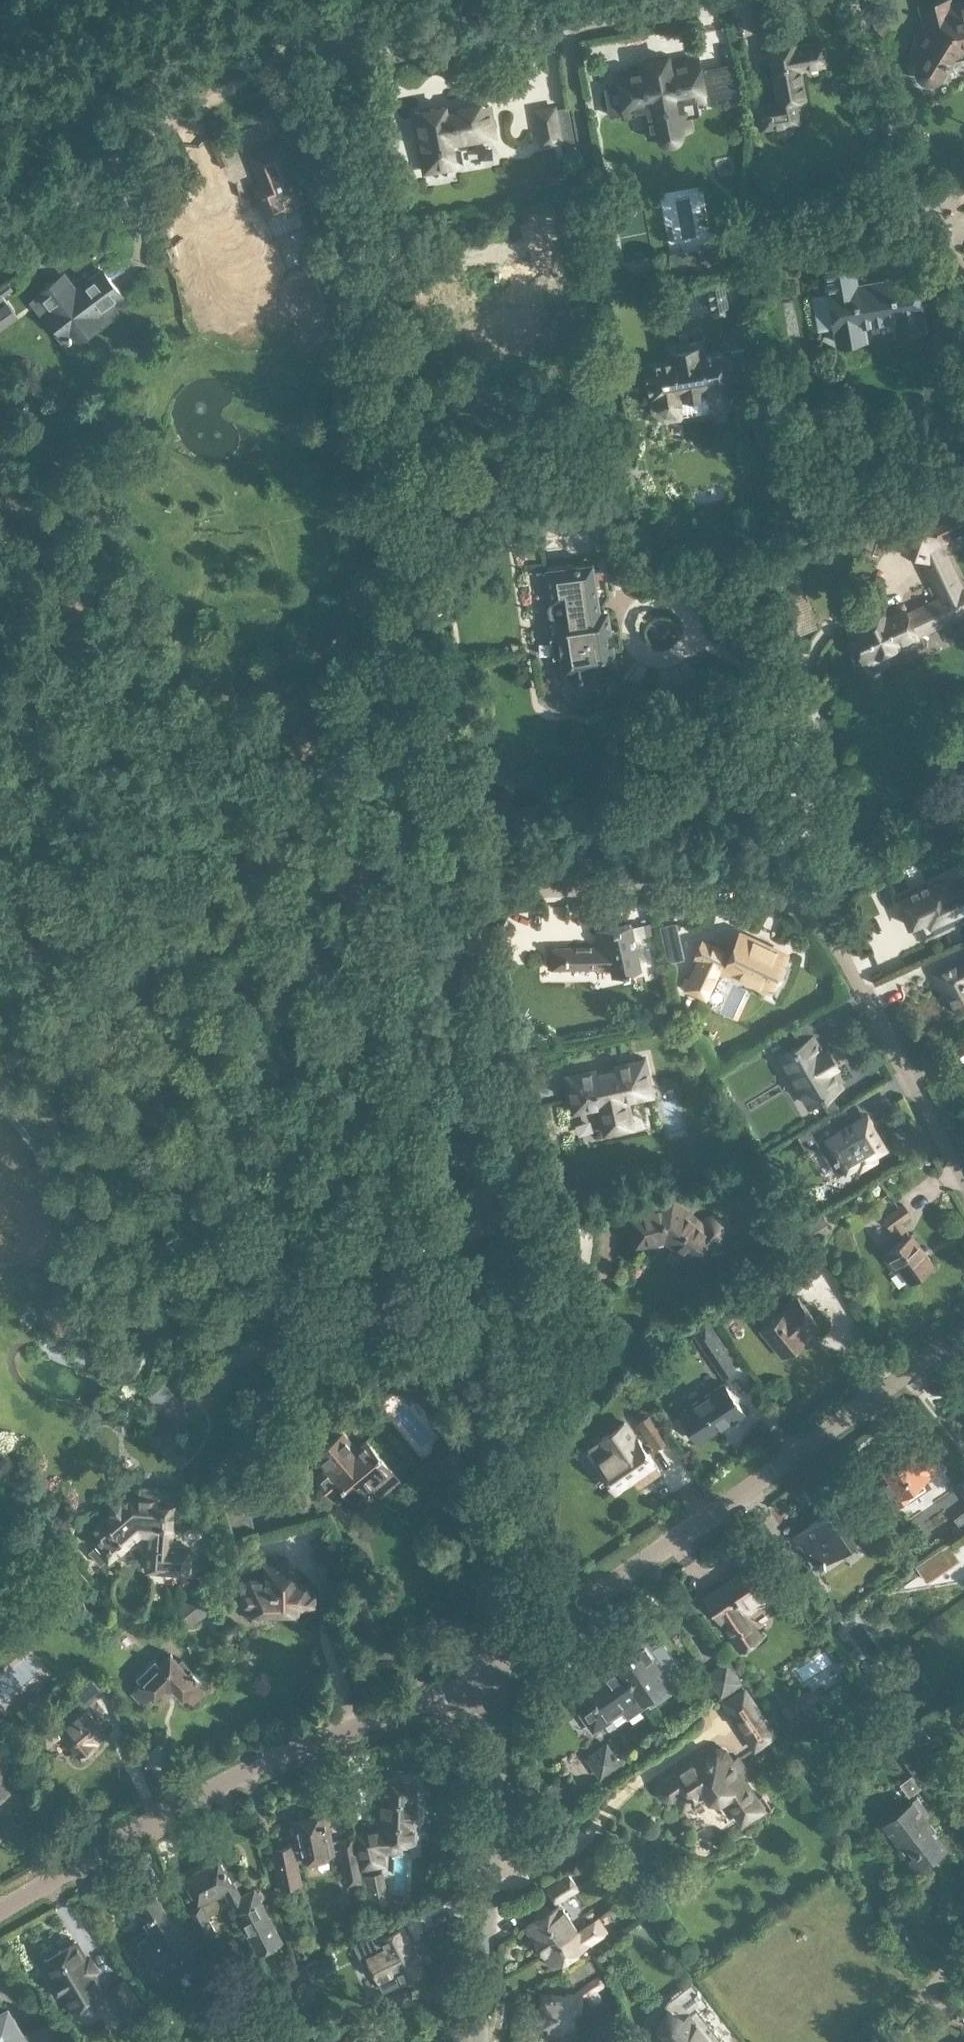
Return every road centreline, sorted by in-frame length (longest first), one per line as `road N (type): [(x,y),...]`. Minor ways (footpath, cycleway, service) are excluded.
road 1 (track): [(493,1670),(525,1259),(501,1138),(469,1051),(413,751),(334,221),(318,85),(323,19)]
road 2 (residential): [(963,1179),(834,941),(804,911),(777,904),(446,900)]
road 3 (residential): [(493,1670),(963,1329)]
road 4 (unclassified): [(0,1905),(240,1774),(358,1718),(470,1685),(493,1670)]
road 5 (track): [(323,19),(0,243)]
road 6 (track): [(693,0),(567,27),(447,34),(323,19)]
road 7 (residential): [(478,2041),(493,1670)]

